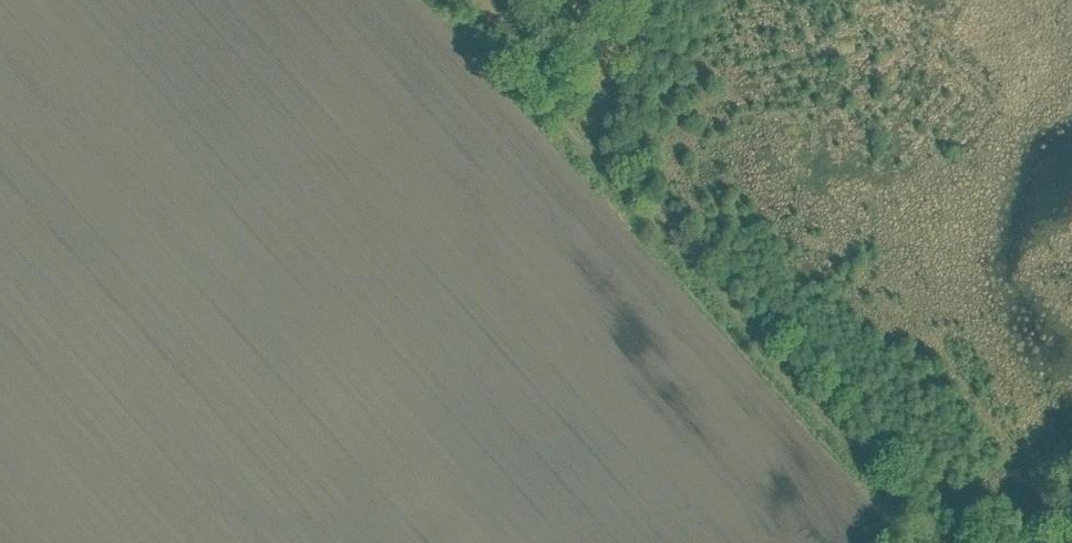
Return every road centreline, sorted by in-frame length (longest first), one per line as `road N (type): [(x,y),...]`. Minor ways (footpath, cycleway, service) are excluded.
road 1 (track): [(481,0),(517,38),(568,130),(950,542)]

